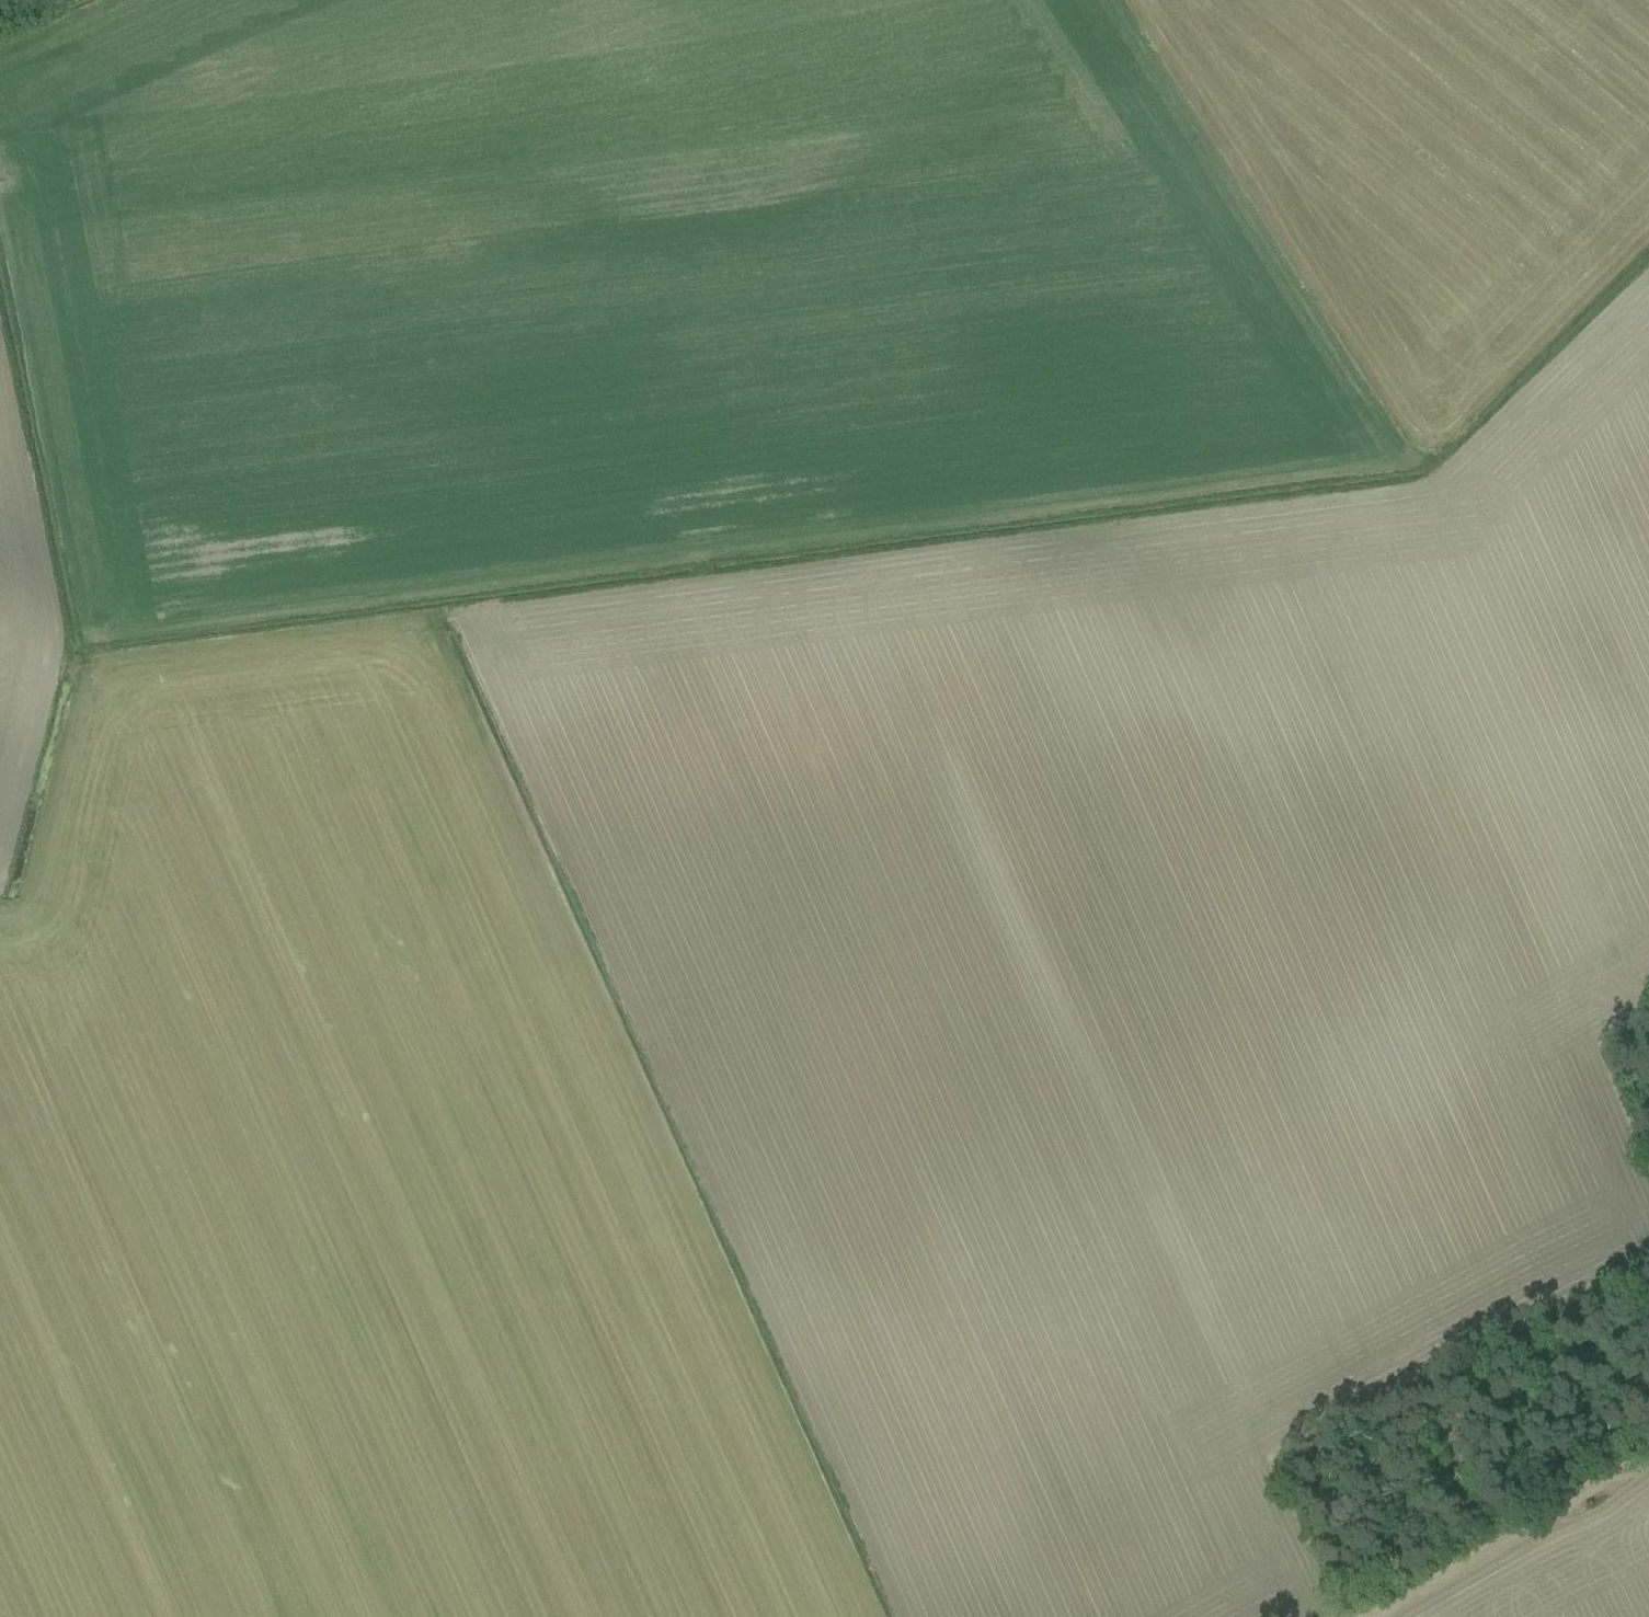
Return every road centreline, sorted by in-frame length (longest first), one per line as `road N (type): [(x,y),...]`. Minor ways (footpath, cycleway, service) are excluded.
road 1 (track): [(1366,1616),(1648,1458)]

